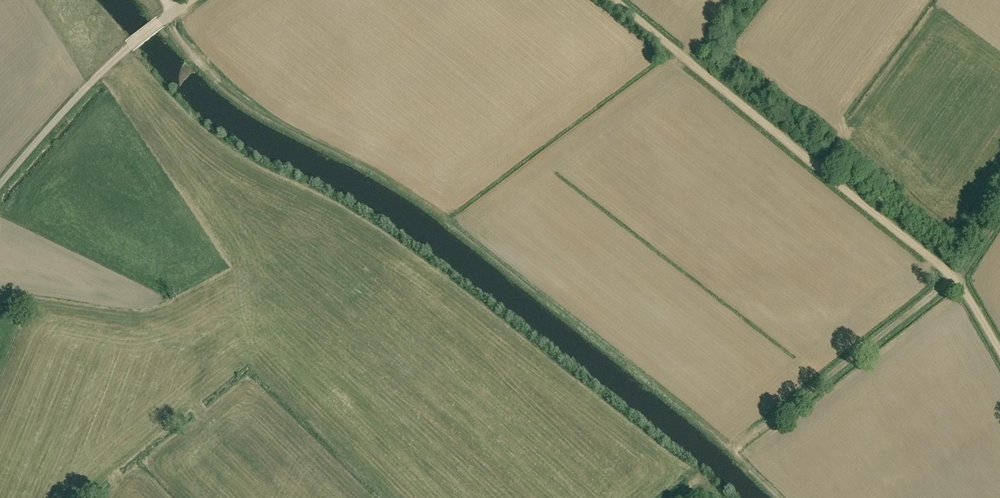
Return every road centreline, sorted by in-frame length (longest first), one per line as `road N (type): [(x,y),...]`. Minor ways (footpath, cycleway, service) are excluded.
road 1 (track): [(616,0),(954,278),(999,352)]
road 2 (track): [(954,278),(734,453)]
road 3 (unclassified): [(0,185),(97,78),(163,21)]

